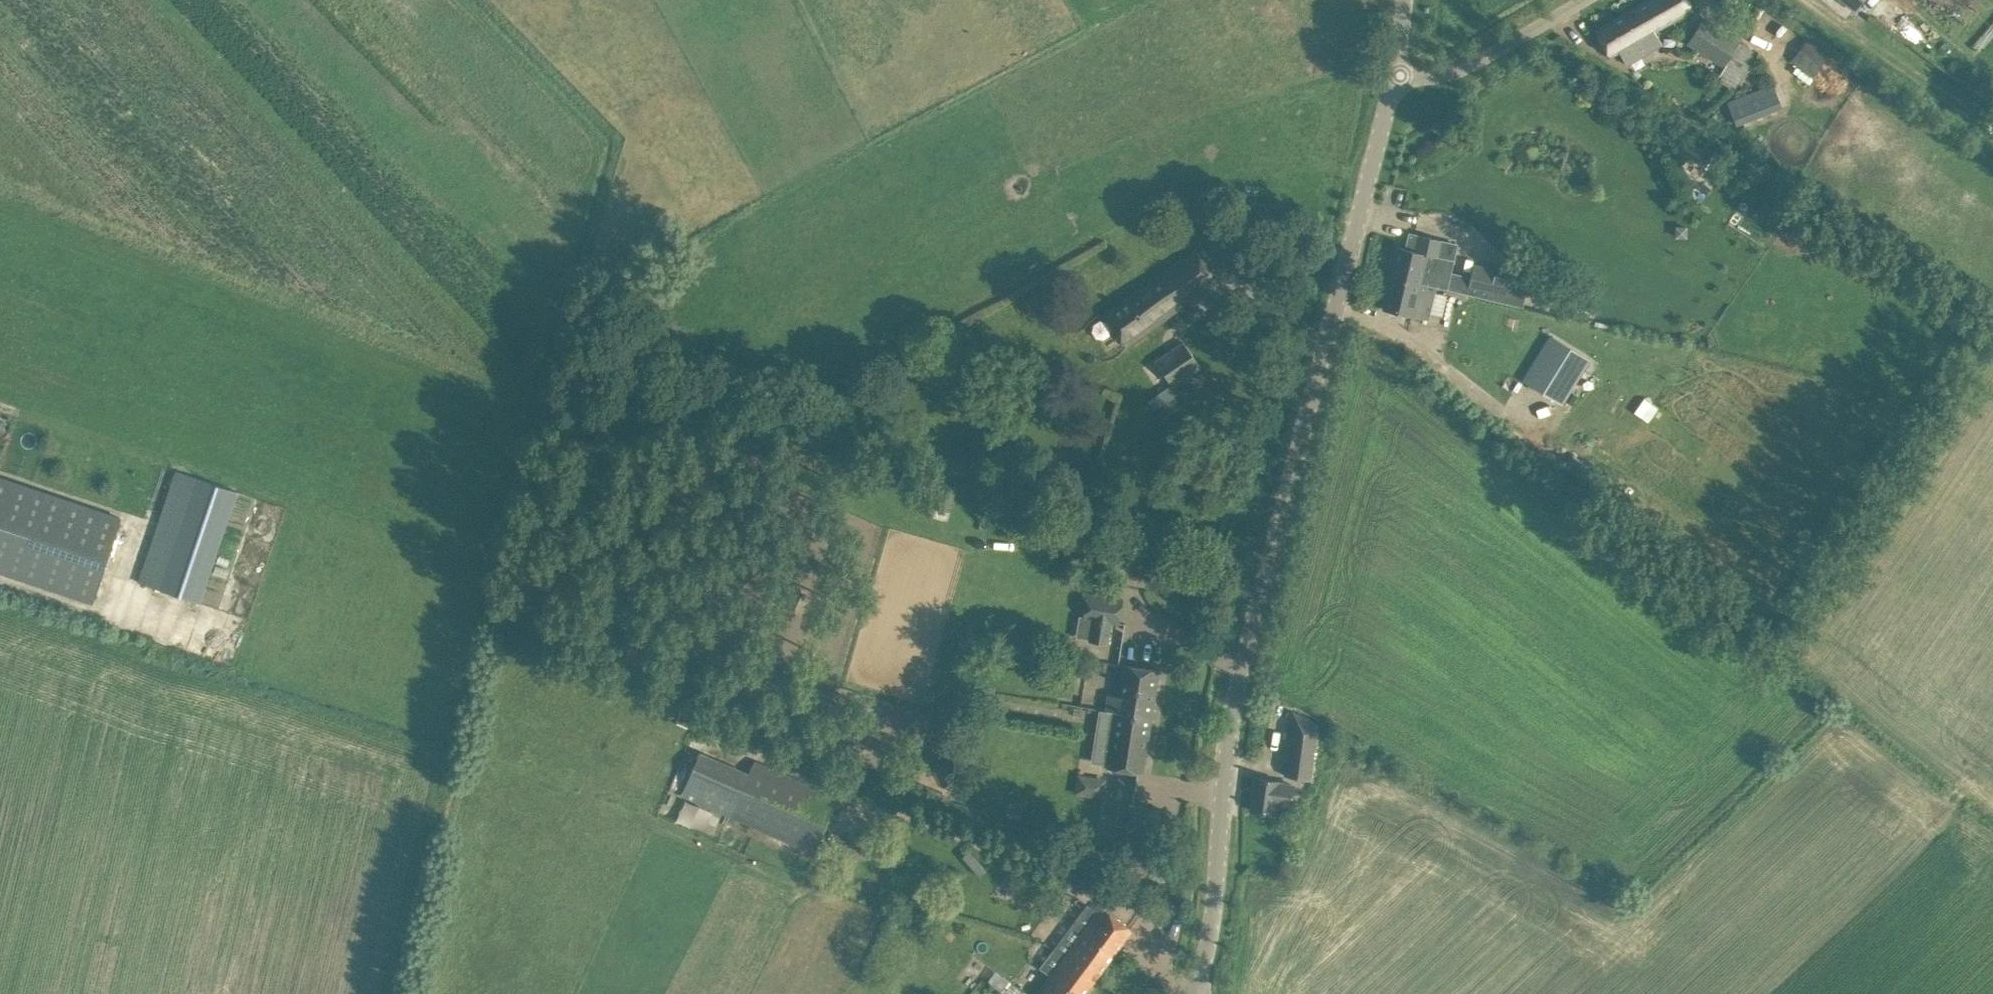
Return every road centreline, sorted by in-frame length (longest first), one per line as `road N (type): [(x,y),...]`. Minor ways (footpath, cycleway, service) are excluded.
road 1 (unclassified): [(1394,75),(1232,709),(1210,929),(1196,993)]
road 2 (track): [(1808,0),(1992,130)]
road 3 (unclassified): [(1394,75),(1426,77),(1470,66),(1583,0)]

